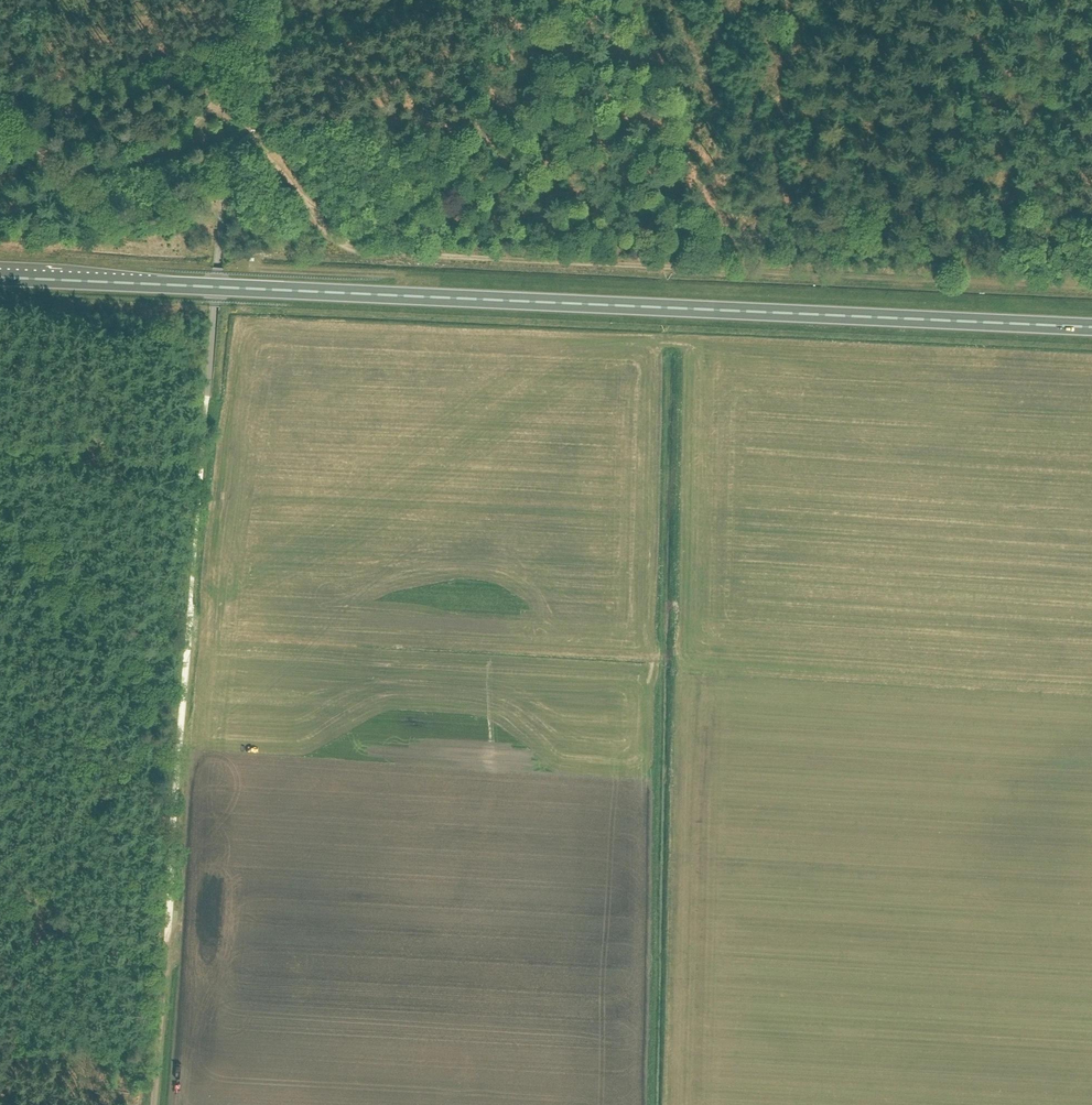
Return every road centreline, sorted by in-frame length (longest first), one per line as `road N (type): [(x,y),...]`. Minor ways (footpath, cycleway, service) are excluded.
road 1 (trunk): [(1091,327),(0,277)]
road 2 (track): [(1091,284),(363,250),(337,242)]
road 3 (track): [(249,137),(284,169),(320,229),(337,242),(387,222),(451,174),(495,117),(546,0)]
road 4 (track): [(230,72),(204,118),(179,140),(140,157),(73,169),(11,134)]
road 5 (unclassified): [(152,1104),(167,941)]

